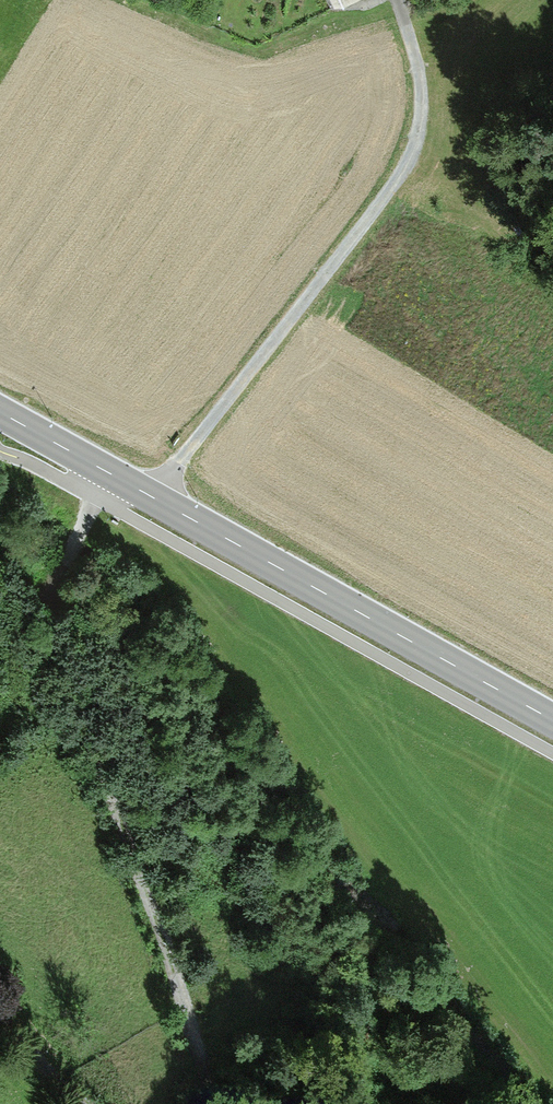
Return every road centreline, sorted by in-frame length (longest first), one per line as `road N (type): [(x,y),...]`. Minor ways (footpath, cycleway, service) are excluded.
road 1 (track): [(109,473),(61,563),(53,612),(63,679),(179,982),(211,1103)]
road 2 (tertiary): [(552,720),(0,412)]
road 3 (track): [(152,496),(397,173),(418,106),(394,0)]

